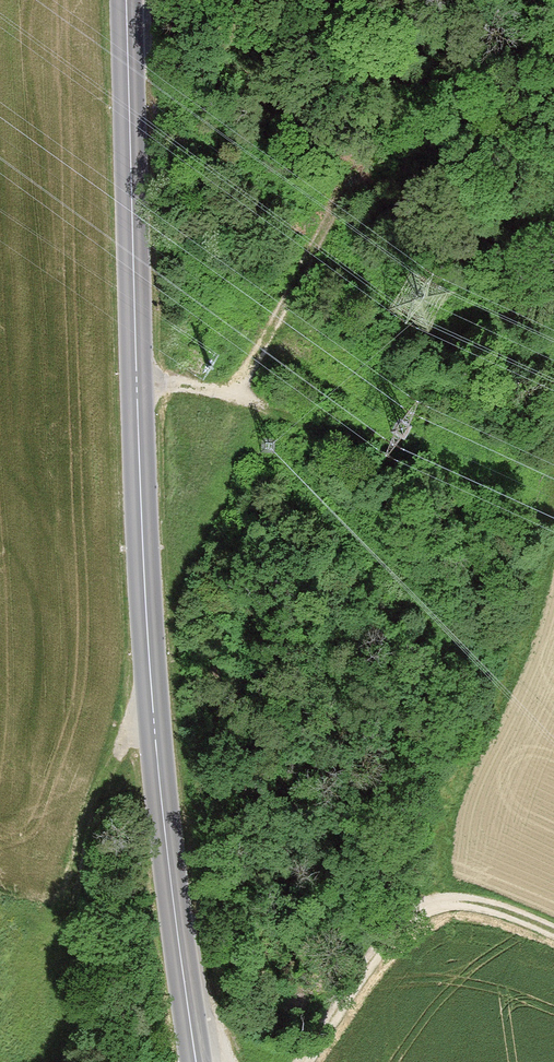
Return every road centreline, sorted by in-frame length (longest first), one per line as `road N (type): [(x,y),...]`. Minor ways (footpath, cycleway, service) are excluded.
road 1 (tertiary): [(126,0),(152,700),(196,1061)]
road 2 (track): [(347,196),(249,378),(233,389),(136,378)]
road 3 (track): [(553,934),(469,903),(436,909),(311,1061)]

